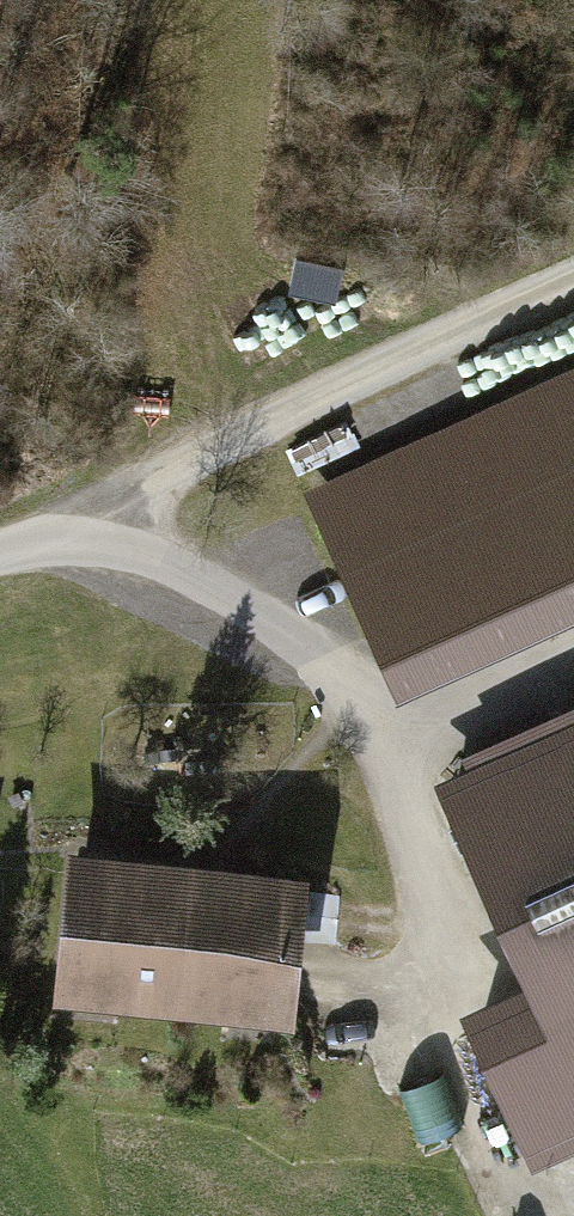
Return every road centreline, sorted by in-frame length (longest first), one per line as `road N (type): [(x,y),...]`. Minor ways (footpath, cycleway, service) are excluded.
road 1 (track): [(520,1215),(432,1003),(451,911),(385,749),(331,664),(94,520)]
road 2 (track): [(94,520),(573,292)]
road 3 (track): [(385,749),(573,658)]

